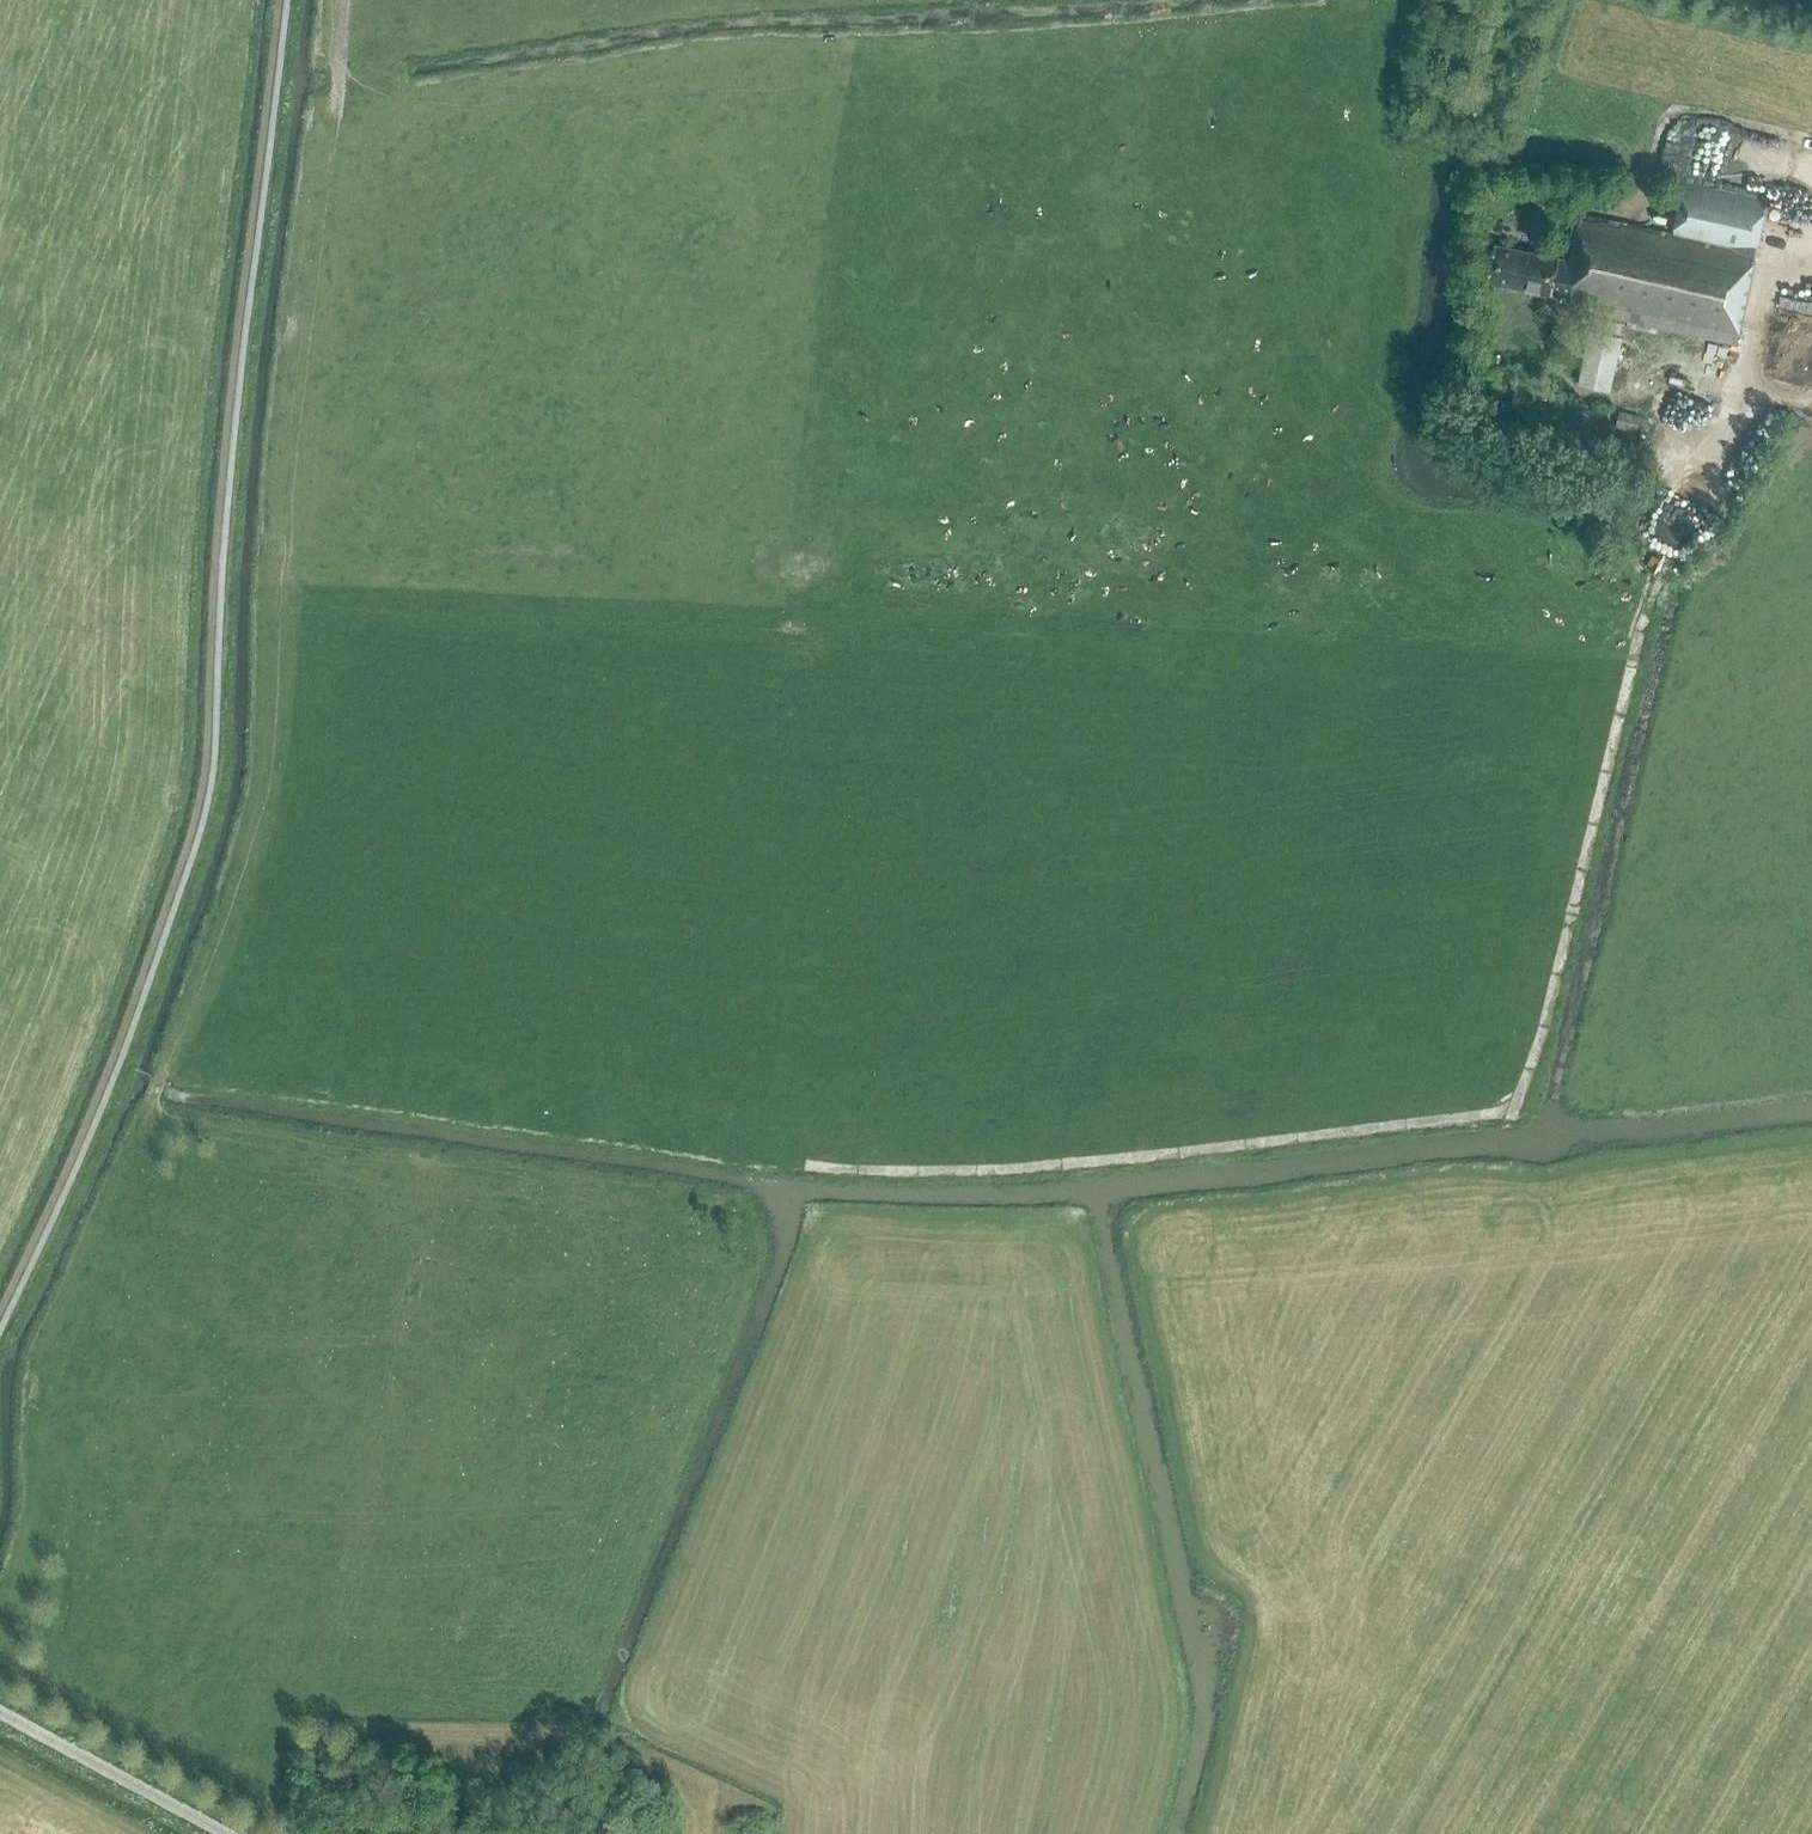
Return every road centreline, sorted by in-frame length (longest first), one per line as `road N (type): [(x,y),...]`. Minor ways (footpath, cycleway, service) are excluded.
road 1 (unclassified): [(226,1833),(0,1712)]

